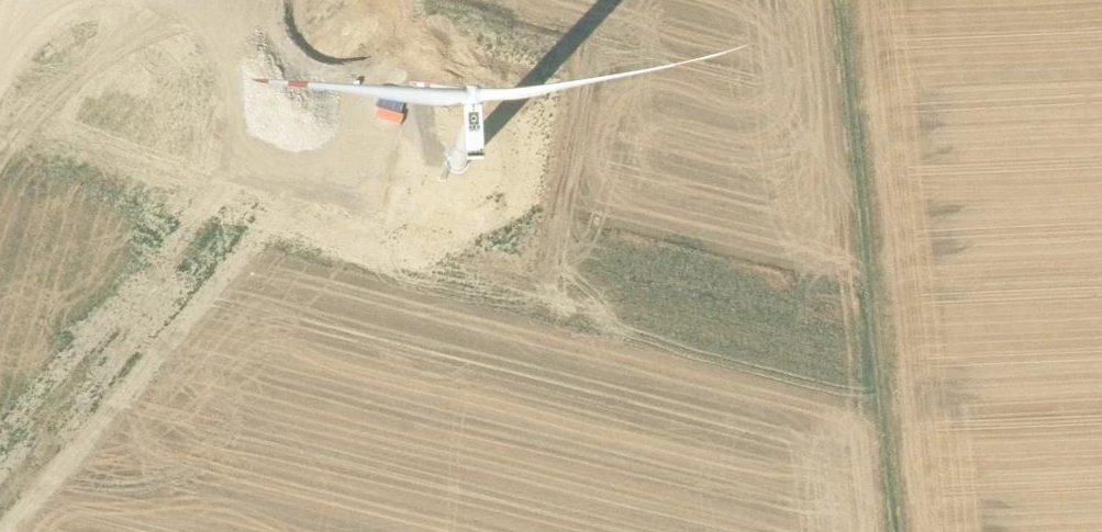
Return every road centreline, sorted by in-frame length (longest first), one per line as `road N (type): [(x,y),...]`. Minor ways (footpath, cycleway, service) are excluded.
road 1 (track): [(835,0),(897,531)]

